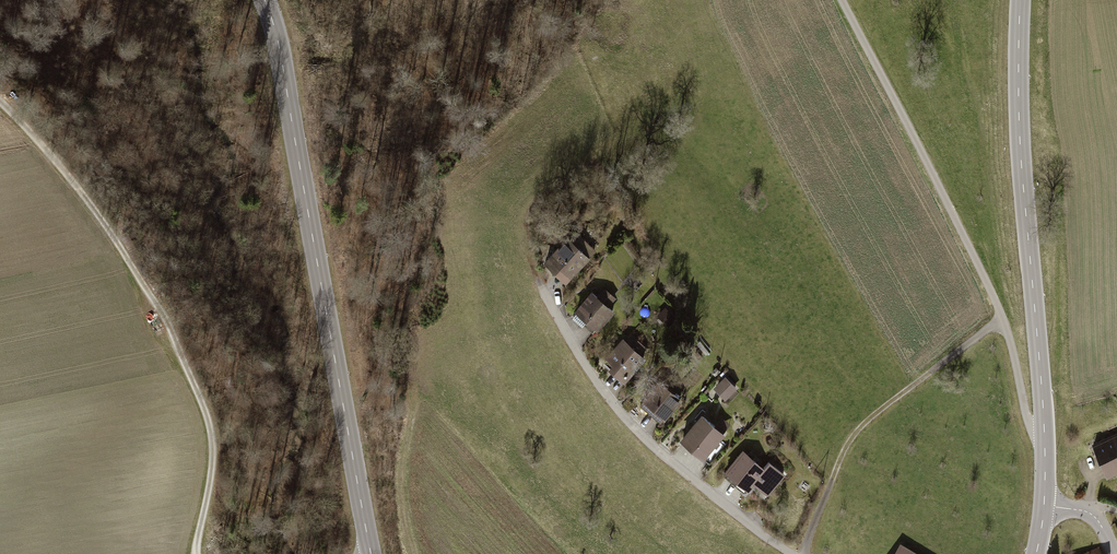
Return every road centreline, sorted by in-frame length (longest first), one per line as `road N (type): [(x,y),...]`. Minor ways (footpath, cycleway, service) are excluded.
road 1 (tertiary): [(370,553),(264,0)]
road 2 (track): [(0,101),(114,236),(198,392),(214,458),(195,553)]
road 3 (tertiary): [(1020,0),(1019,103),(1045,508)]
road 4 (track): [(1043,384),(1054,363),(1058,194),(1069,162)]
road 5 (track): [(630,144),(536,215),(529,235),(542,286)]
road 6 (track): [(830,486),(861,429),(914,389)]

